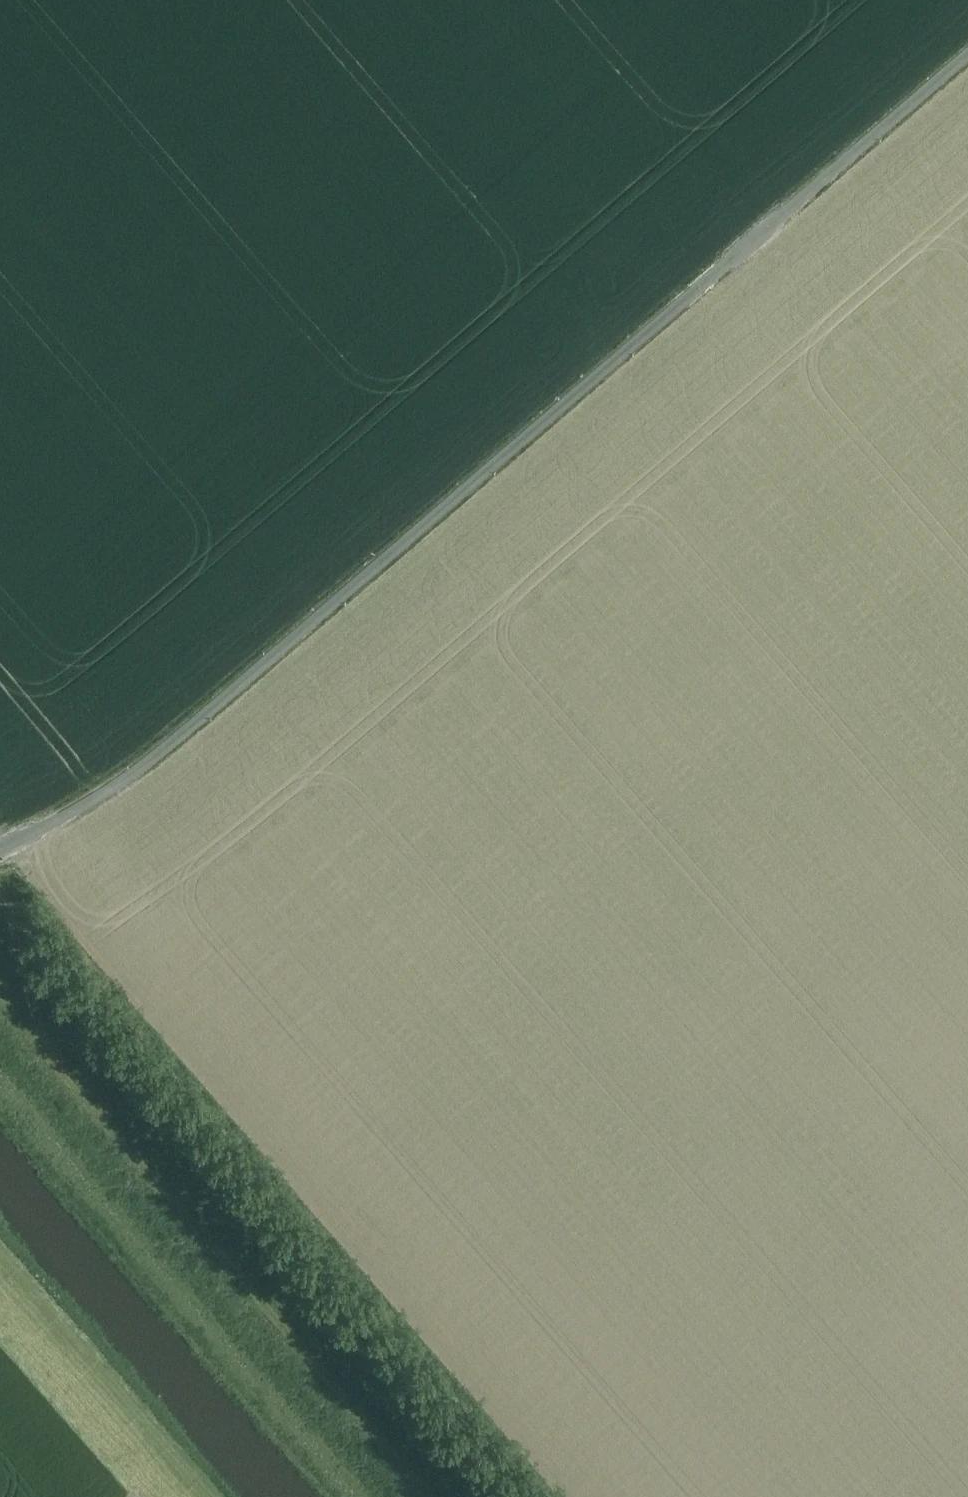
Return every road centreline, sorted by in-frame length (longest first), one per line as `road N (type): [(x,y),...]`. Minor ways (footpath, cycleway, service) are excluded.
road 1 (unclassified): [(0,852),(104,798),(155,761),(967,61)]

